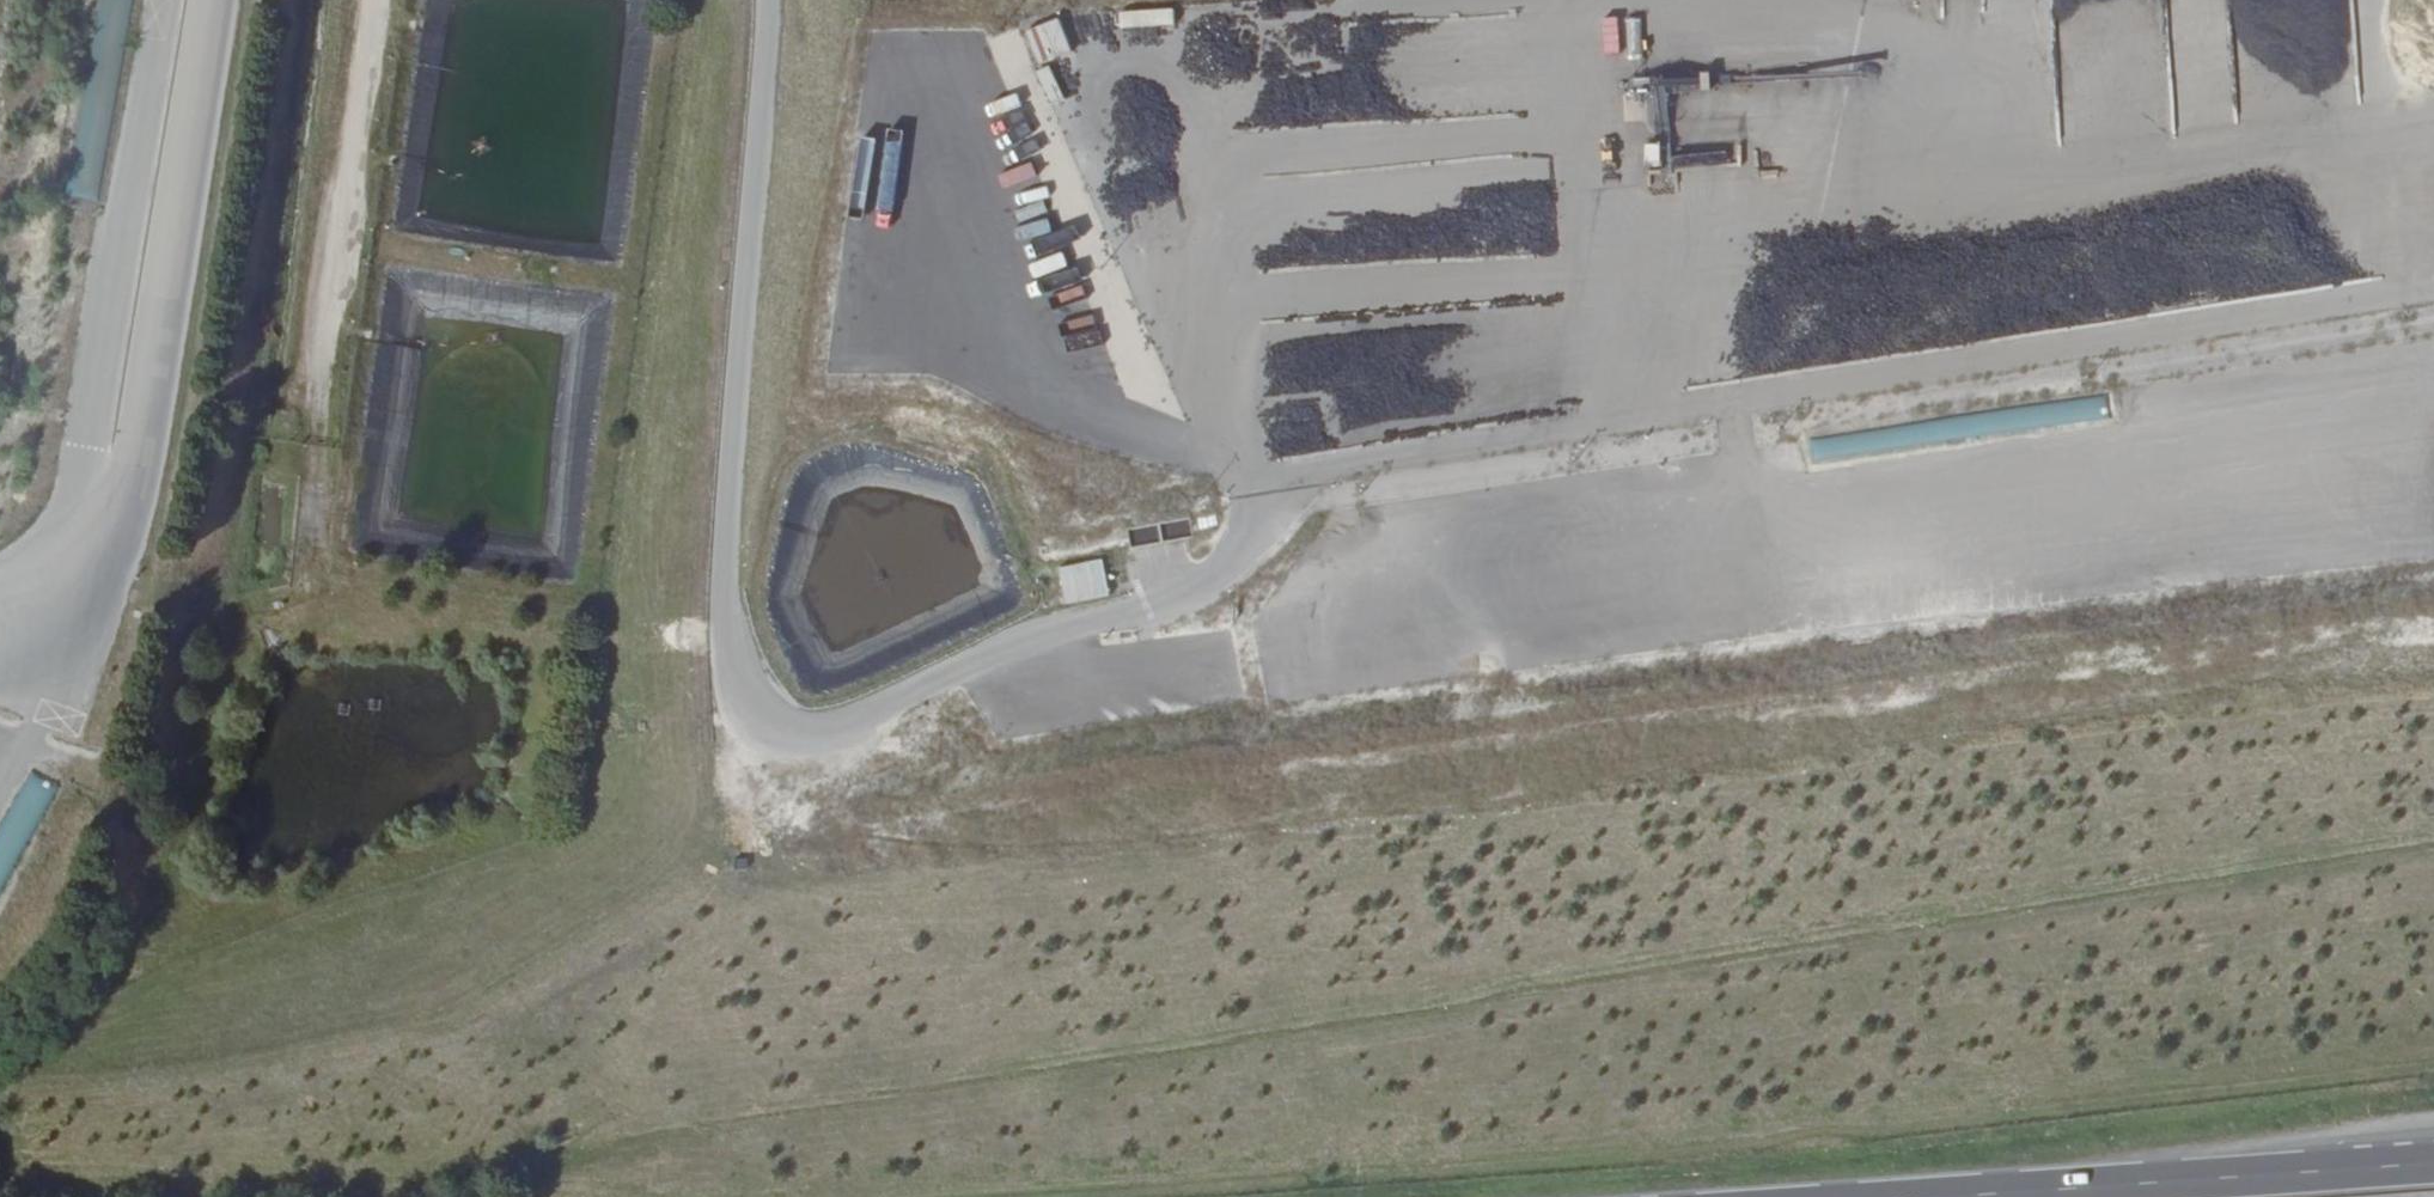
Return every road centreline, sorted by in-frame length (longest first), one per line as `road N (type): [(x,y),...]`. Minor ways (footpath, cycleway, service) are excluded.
road 1 (track): [(768,0),(724,588),(737,660),(774,706),(834,733),(1060,628),(1150,615),(1213,593),(1244,571),(1280,517)]
road 2 (track): [(2433,443),(1716,562)]
road 3 (track): [(183,0),(99,530),(32,660),(0,665)]
road 4 (track): [(380,0),(304,581)]
road 5 (trunk): [(2433,1161),(1919,1196)]

